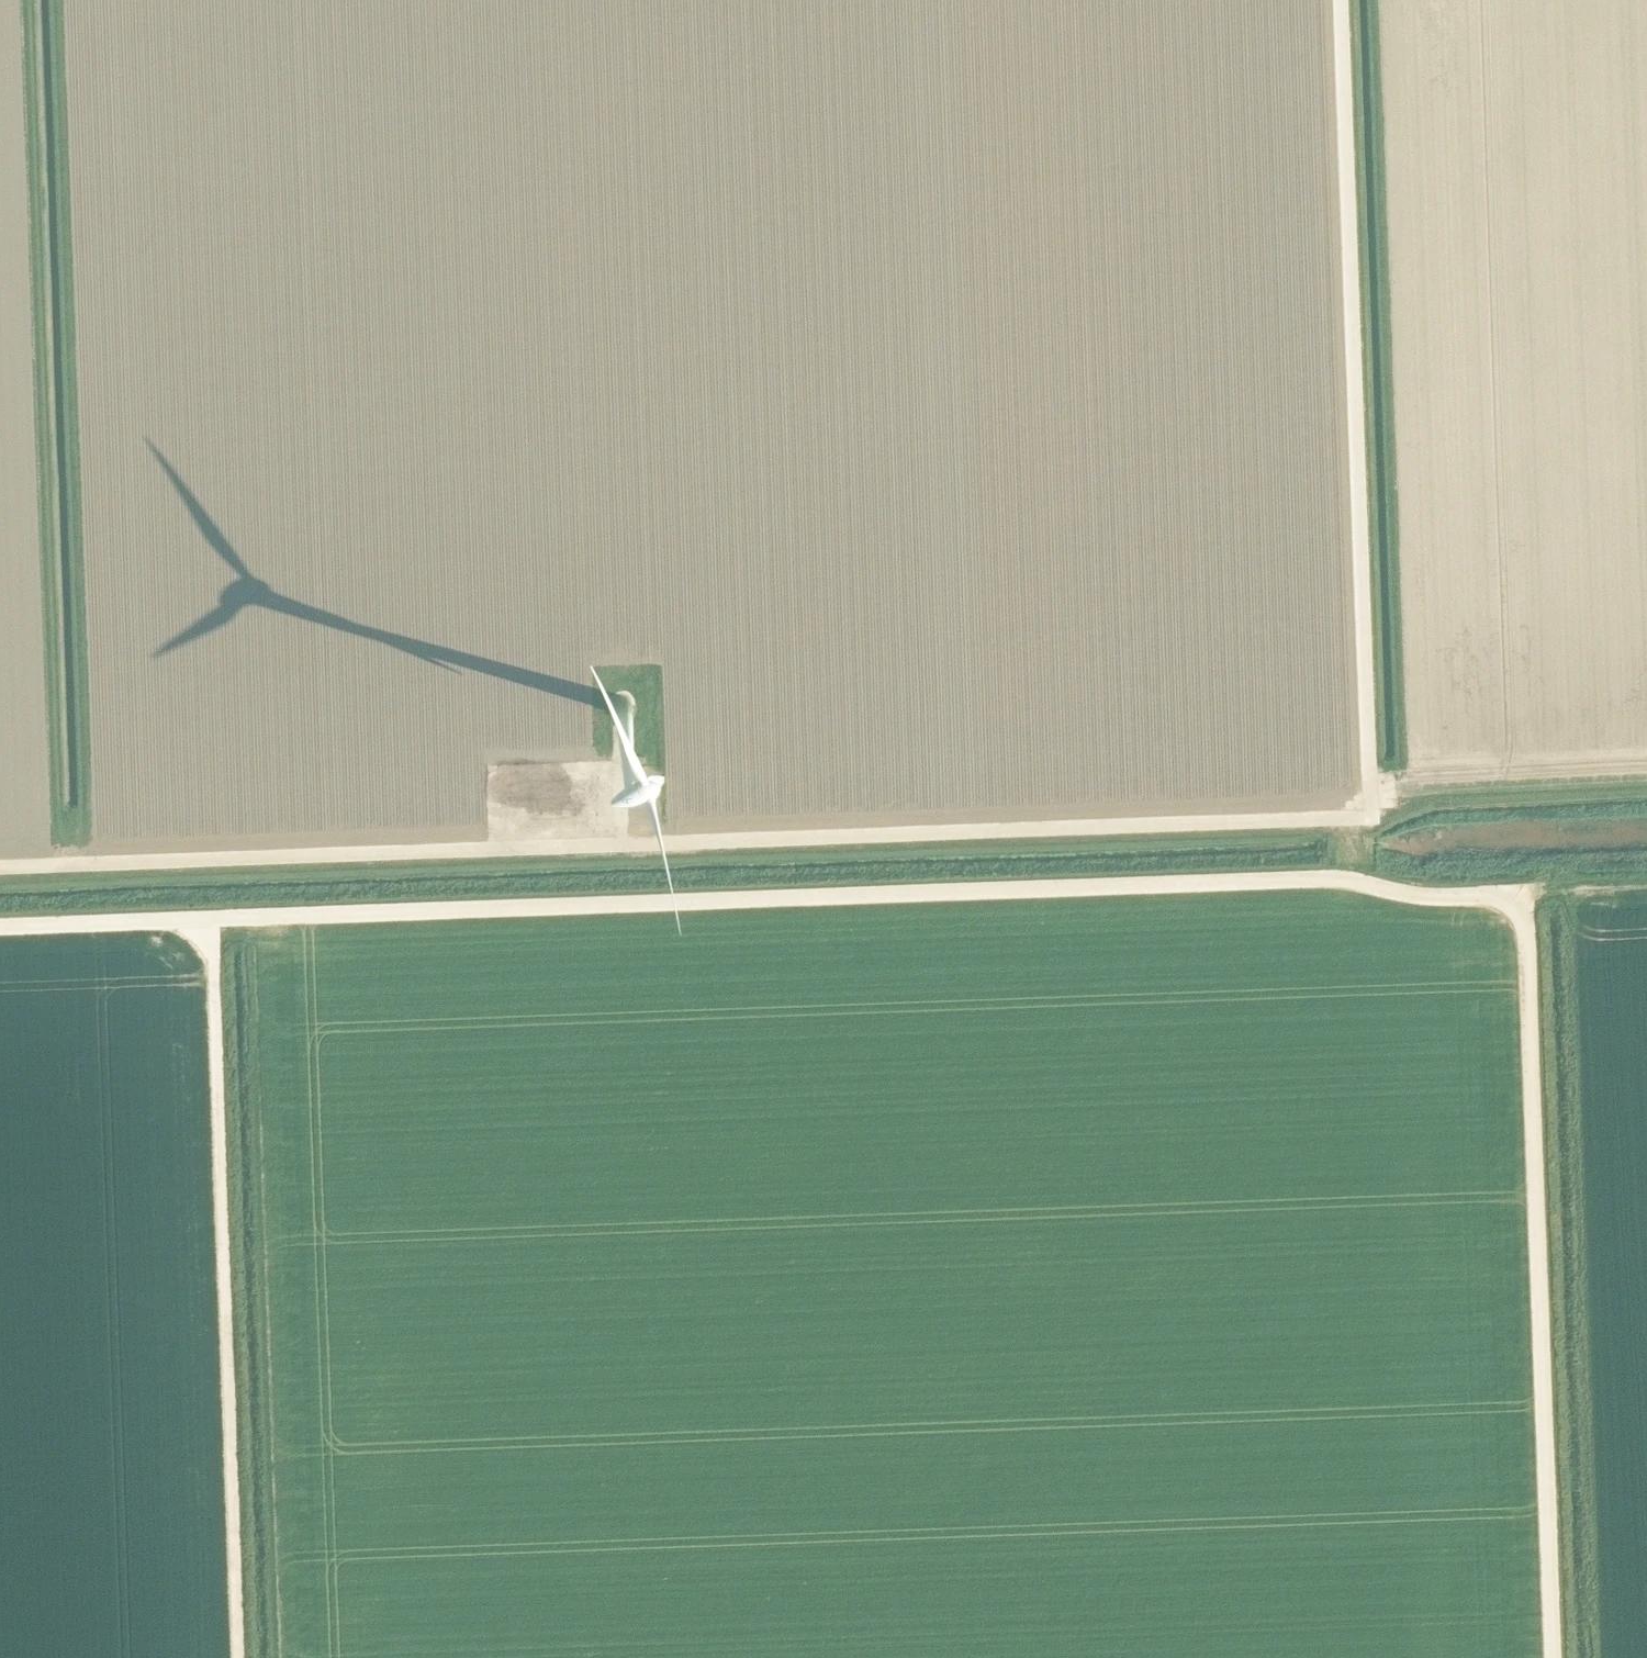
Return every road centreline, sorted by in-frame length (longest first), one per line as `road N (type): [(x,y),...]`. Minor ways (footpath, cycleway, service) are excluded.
road 1 (track): [(1341,0),(1370,796),(1364,821)]

